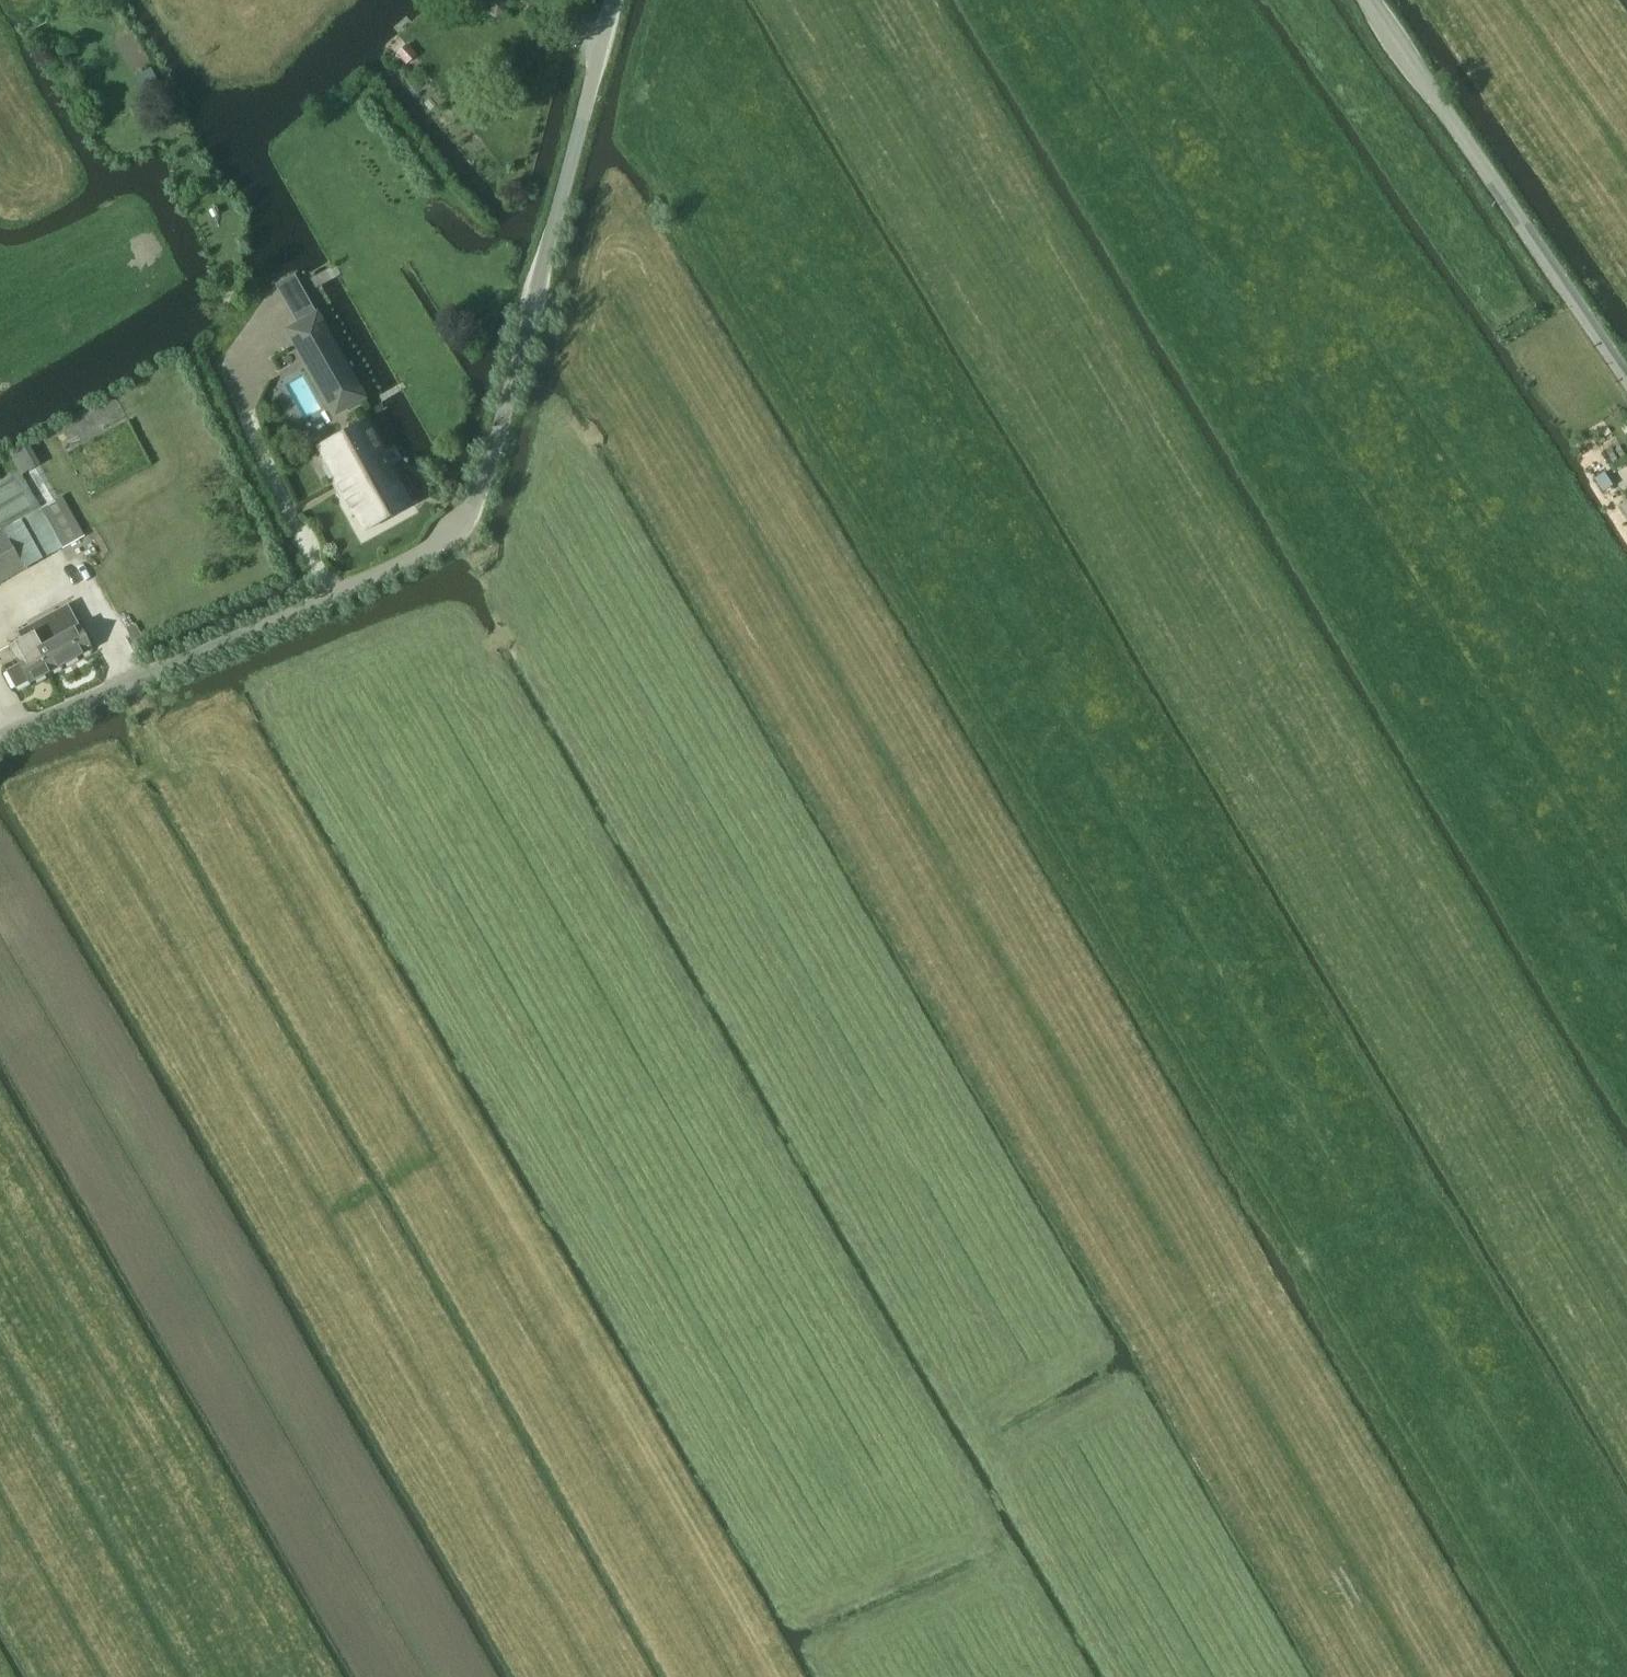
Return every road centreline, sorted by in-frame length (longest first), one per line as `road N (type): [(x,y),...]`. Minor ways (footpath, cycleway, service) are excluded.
road 1 (tertiary): [(0,738),(421,556),(452,534),(485,480),(614,0)]
road 2 (tertiary): [(1626,378),(1364,0)]

